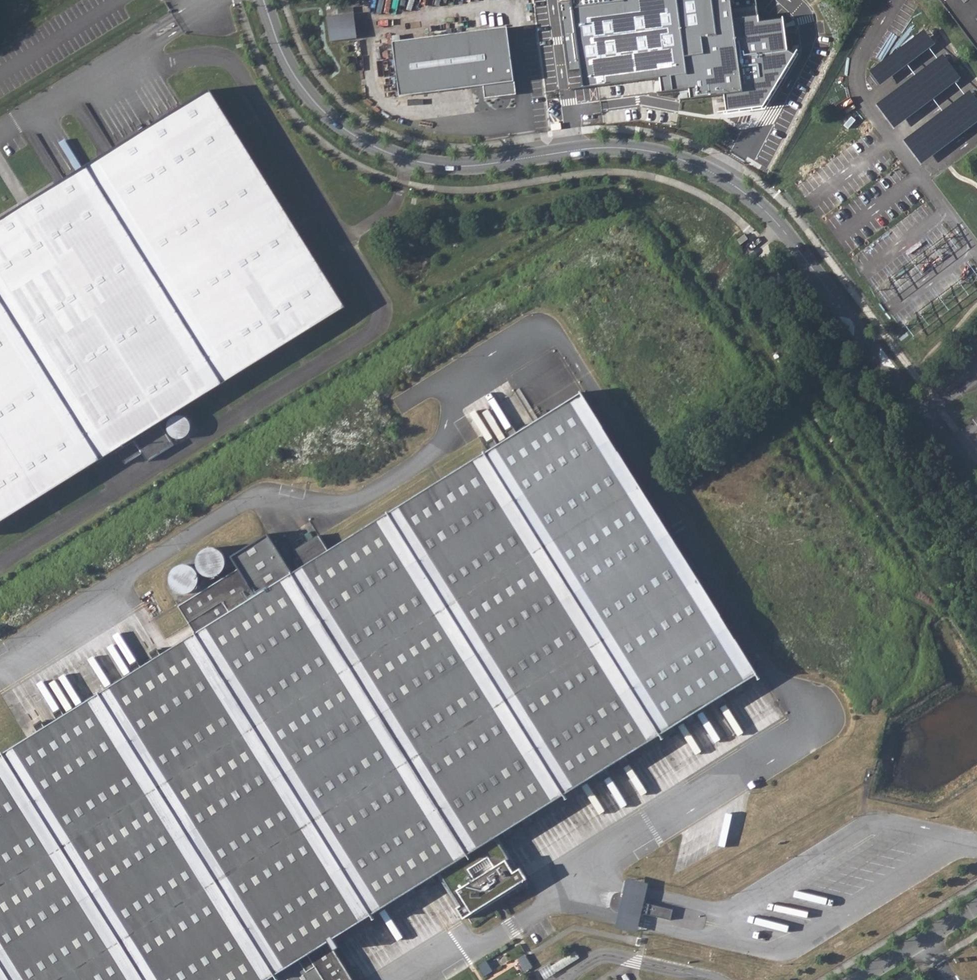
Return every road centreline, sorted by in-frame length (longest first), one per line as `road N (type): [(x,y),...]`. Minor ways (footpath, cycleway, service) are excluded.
road 1 (unclassified): [(265,0),(306,89),(328,113),(387,151),(464,165),(644,149),(742,189),(769,213),(976,488)]
road 2 (residential): [(856,979),(976,904)]

